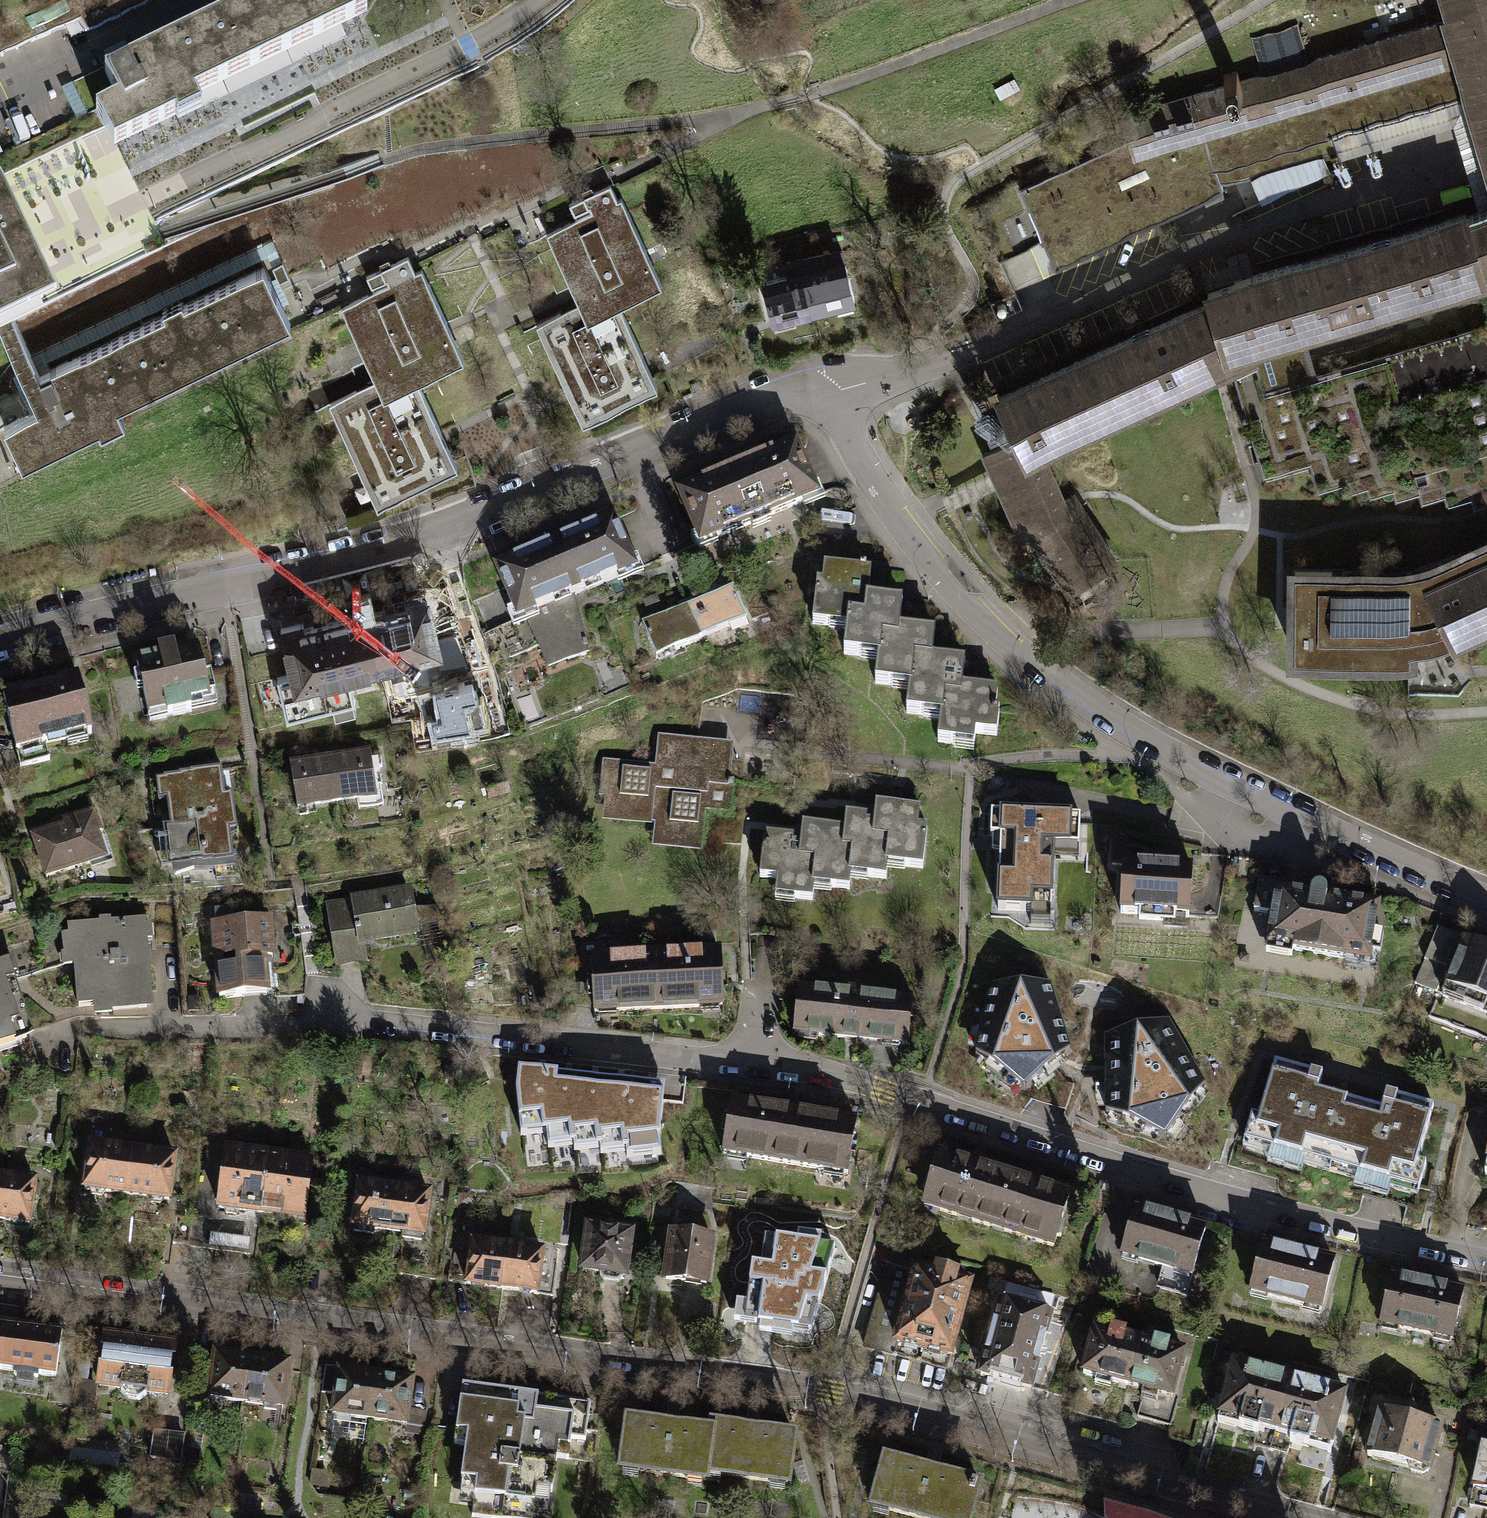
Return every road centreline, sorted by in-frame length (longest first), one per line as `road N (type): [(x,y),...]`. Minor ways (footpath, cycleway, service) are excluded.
road 1 (unclassified): [(0,1273),(827,1391),(1307,1517)]
road 2 (residential): [(1486,1261),(1230,1199),(811,1077),(323,1015),(307,1027),(216,1029)]
road 3 (residential): [(824,385),(777,390),(403,544),(0,644)]
road 4 (residential): [(824,385),(843,432),(924,555),(1048,675),(1196,770),(1486,893)]
road 5 (residential): [(948,355),(881,378),(824,385)]

